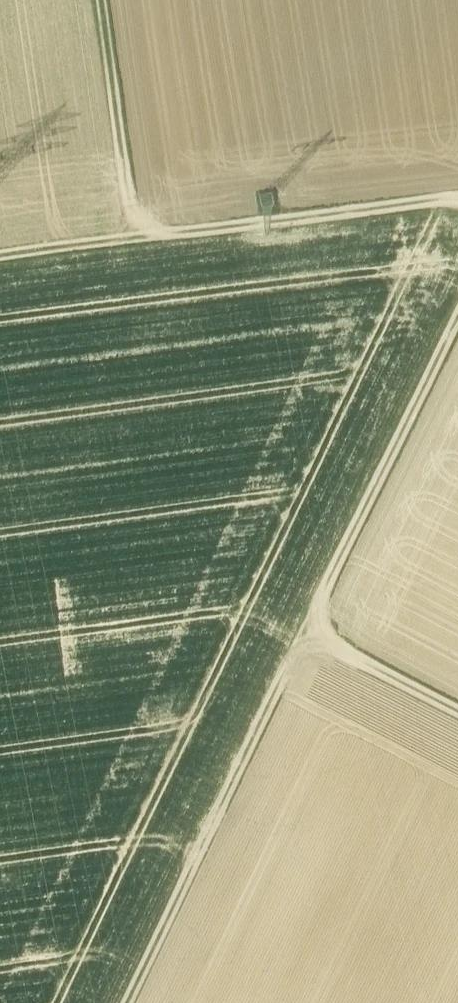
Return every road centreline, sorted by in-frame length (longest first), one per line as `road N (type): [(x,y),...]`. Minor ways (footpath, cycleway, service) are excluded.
road 1 (track): [(457,714),(305,631),(128,1002)]
road 2 (track): [(457,200),(0,259)]
road 3 (track): [(305,631),(457,313)]
road 4 (track): [(134,242),(98,0)]

